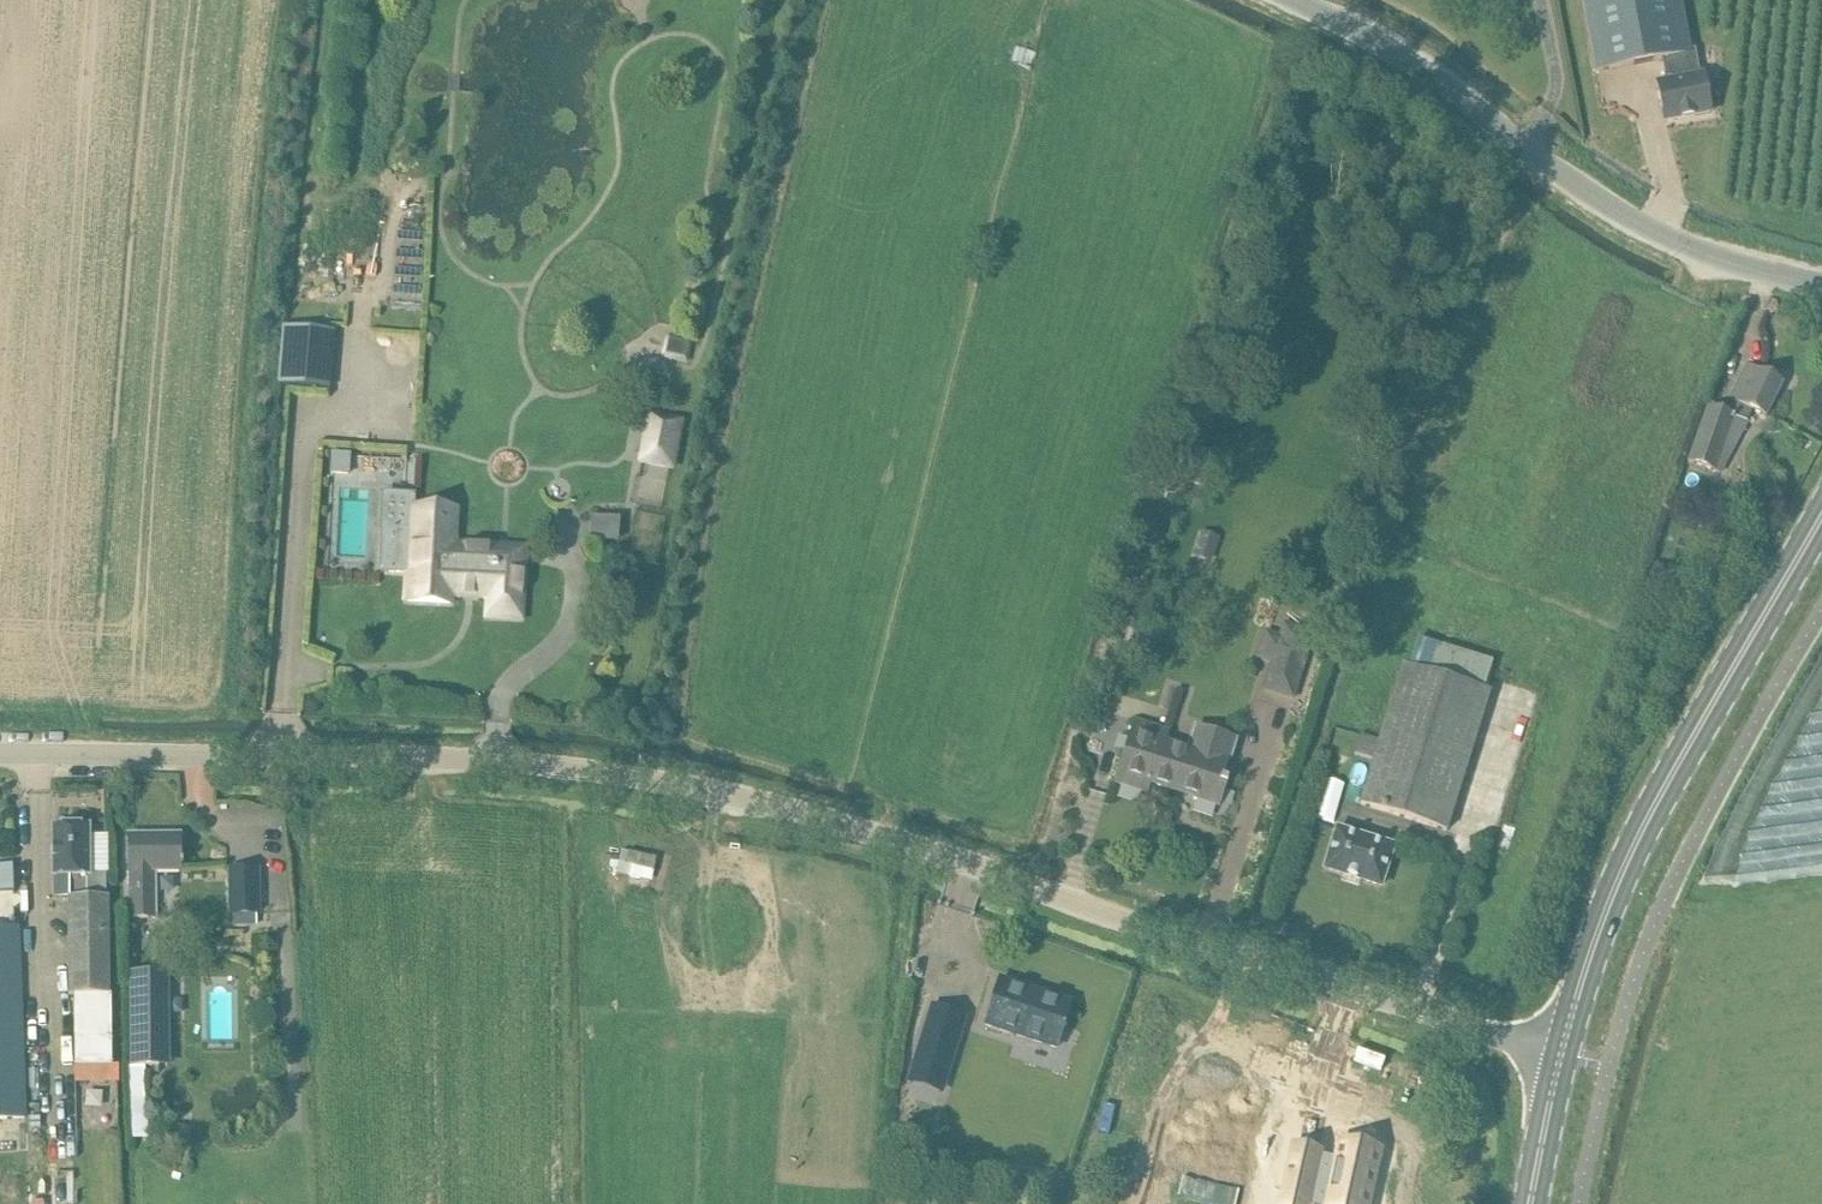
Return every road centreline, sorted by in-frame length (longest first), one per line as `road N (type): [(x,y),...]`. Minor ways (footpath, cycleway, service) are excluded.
road 1 (unclassified): [(0,753),(427,755),(623,774),(868,830),(1561,1057)]
road 2 (unclassified): [(1821,285),(1729,264),(1644,228),(1453,96),(1285,0)]
road 3 (secondary): [(1561,1057),(1615,892),(1688,742),(1821,515)]
road 4 (secondary): [(1531,1203),(1561,1057)]

